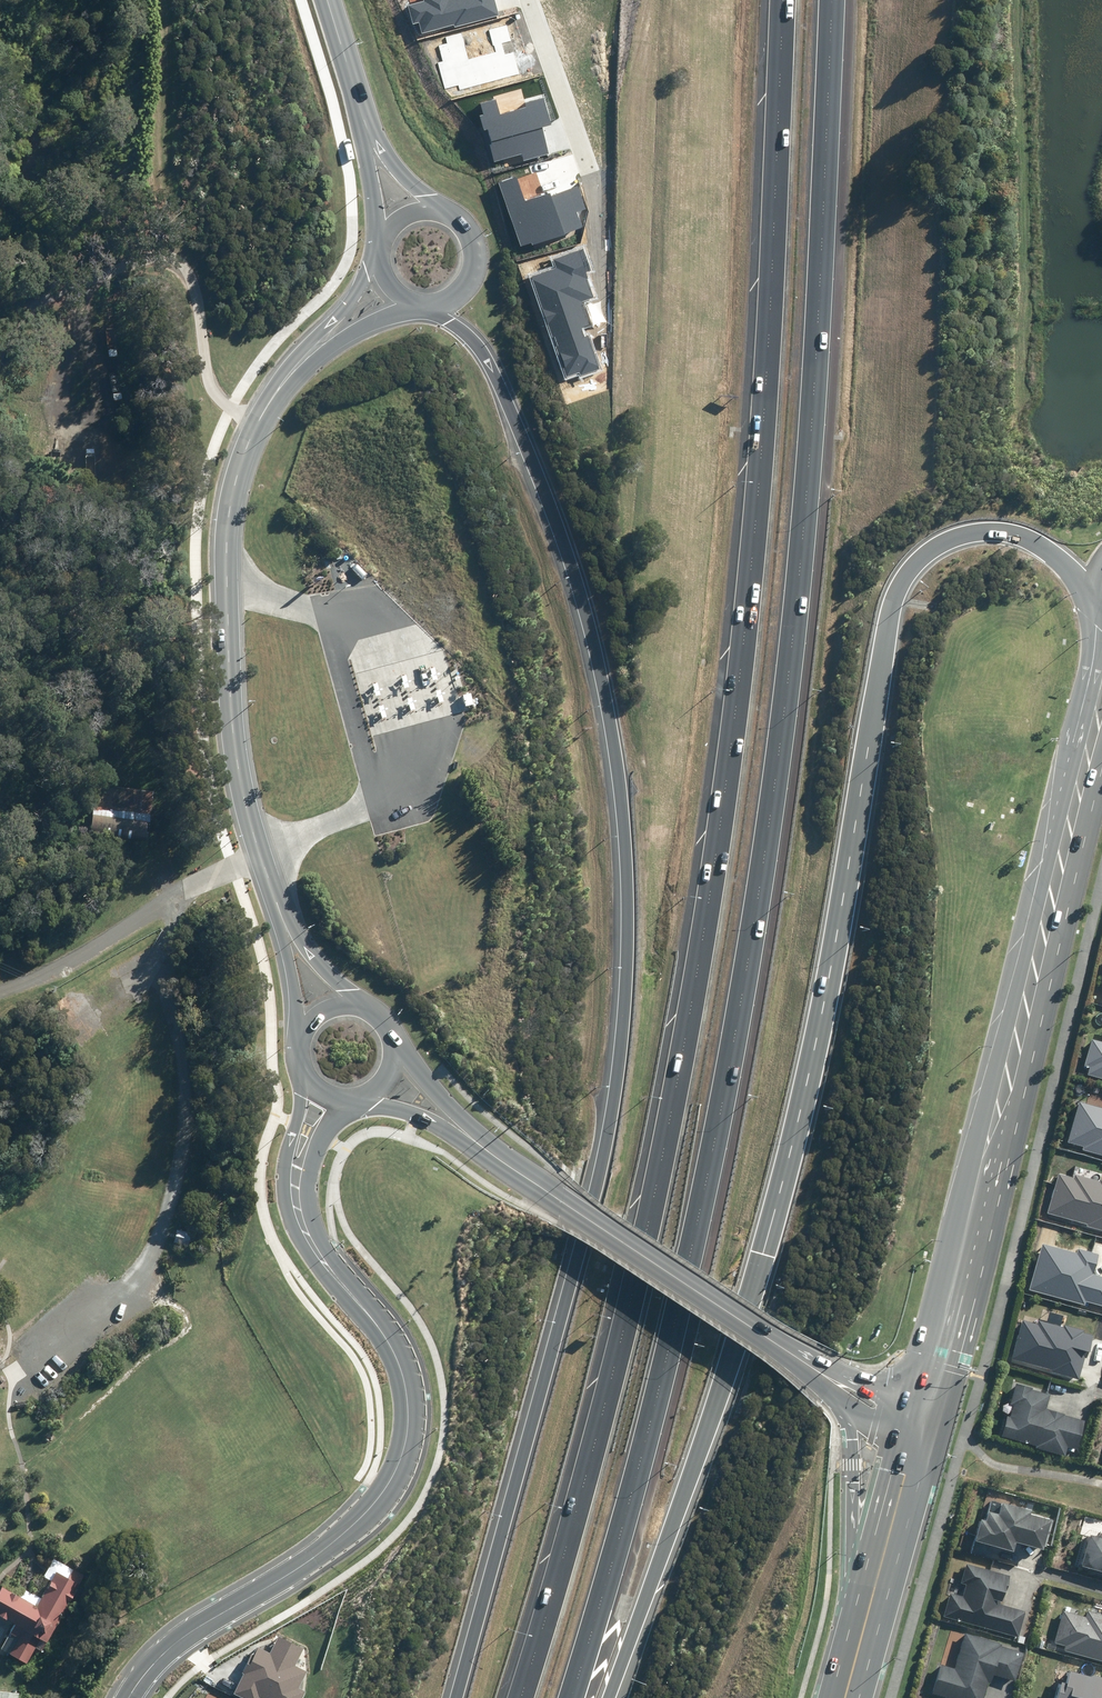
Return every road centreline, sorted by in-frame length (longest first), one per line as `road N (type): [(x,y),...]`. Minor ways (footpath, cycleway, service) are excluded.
road 1 (motorway): [(519,1697),(649,1224),(720,828),(764,439),(783,0)]
road 2 (motorway): [(832,0),(806,501),(767,844),(652,1416),(572,1697)]
road 3 (motorway): [(458,1697),(604,1164),(625,998),(623,854),(608,736),(559,553),(492,382),(466,344),(424,308)]
road 4 (motorway): [(1095,599),(1033,544),(998,531),(935,551),(900,595),(816,1043),(764,1256),(610,1697)]
road 5 (tertiary): [(127,1697),(144,1669),(179,1639),(336,1550),(393,1489),(415,1398),(405,1359),(312,1239)]
road 6 (secondary): [(1067,853),(925,1403)]
road 7 (track): [(14,1379),(118,1301),(155,1248),(178,1192),(205,1084),(175,902)]
road 8 (secondary): [(297,365),(258,419),(235,484),(227,585),(242,795),(270,882)]
road 9 (track): [(258,419),(221,396),(208,369),(206,321),(193,278),(171,261),(148,260),(0,309)]
road 10 (secondary): [(477,1144),(768,1341)]
road 11 (track): [(263,859),(0,995)]
road 12 (secondary): [(1067,853),(1097,606)]
road 13 (secondary): [(861,1629),(847,1404)]
road 14 (secondary): [(914,1442),(861,1629)]
road 15 (tertiary): [(312,1239),(280,1183),(298,1064)]
road 16 (residential): [(586,165),(528,0)]
road 17 (secondary): [(768,1341),(925,1403)]
road 18 (secondary): [(299,1037),(270,882)]
road 19 (track): [(96,278),(86,433)]
road 20 (tertiary): [(345,1101),(322,1122),(304,1157),(312,1239)]
road 21 (secondary): [(270,882),(318,966),(352,1005)]
road 22 (secondary): [(422,210),(460,231),(469,257),(454,294),(424,308)]
road 23 (secondary): [(390,1035),(477,1144)]
road 24 (secondary): [(297,365),(371,255)]
road 25 (tertiary): [(324,0),(360,125)]
road 26 (secondary): [(413,307),(297,365)]
road 27 (secondary): [(477,1144),(366,1096)]

